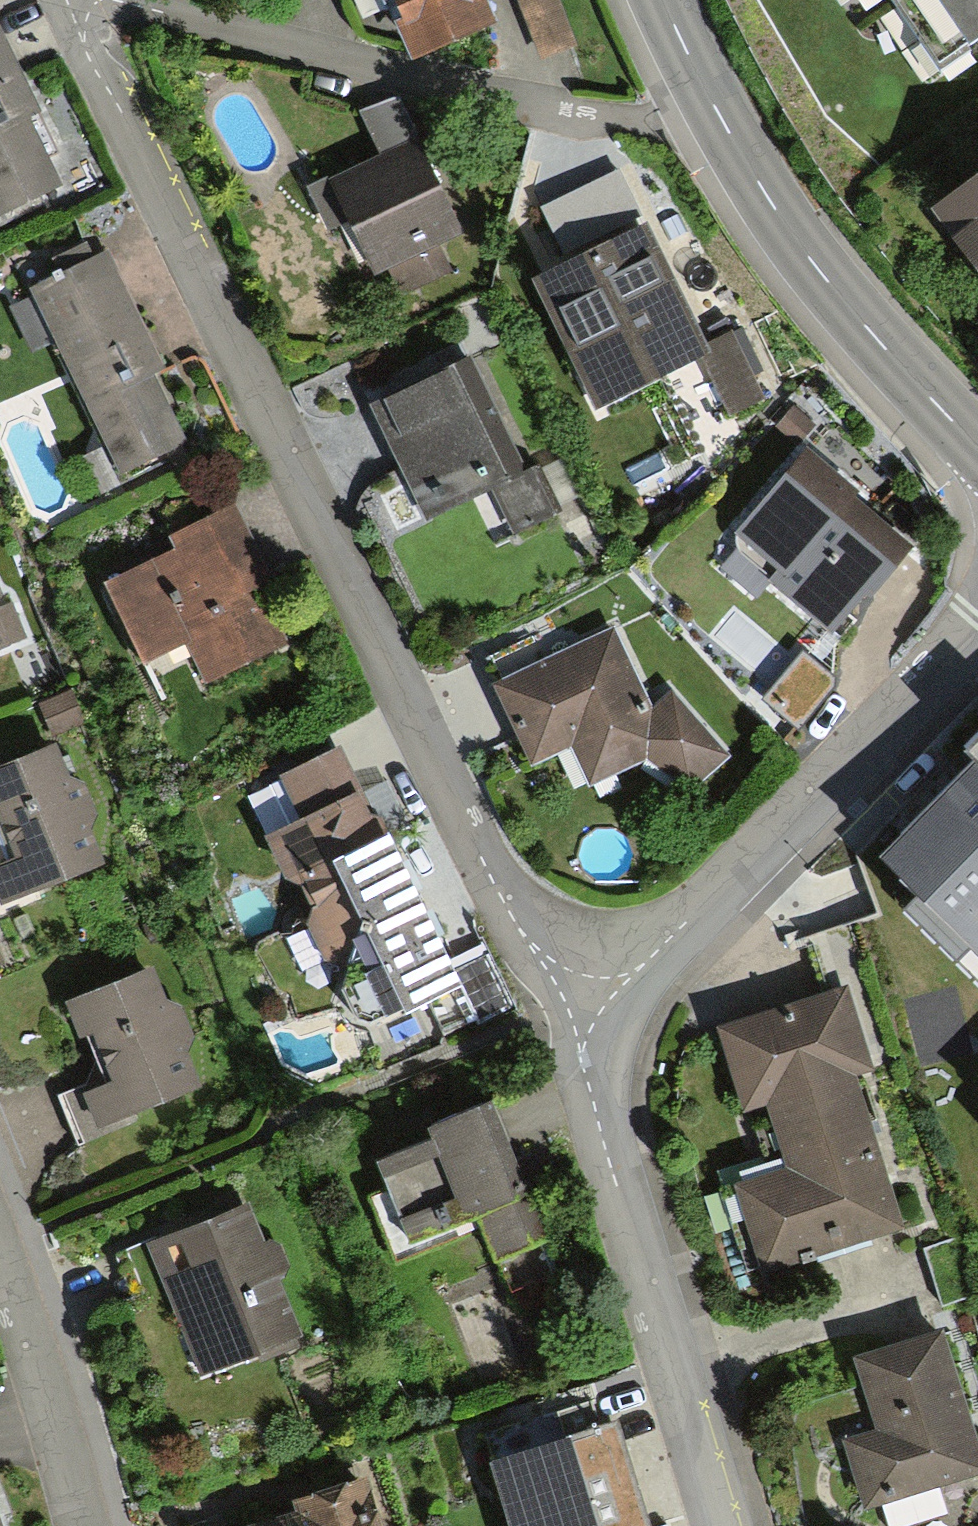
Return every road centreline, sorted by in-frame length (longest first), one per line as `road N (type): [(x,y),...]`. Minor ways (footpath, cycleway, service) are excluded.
road 1 (residential): [(67,0),(329,559),(561,1026)]
road 2 (residential): [(561,1026),(625,984),(977,628)]
road 3 (tertiary): [(977,447),(850,310),(777,213),(712,105),(664,0)]
road 4 (residential): [(561,1026),(720,1525)]
road 5 (residential): [(82,1525),(0,1241)]

